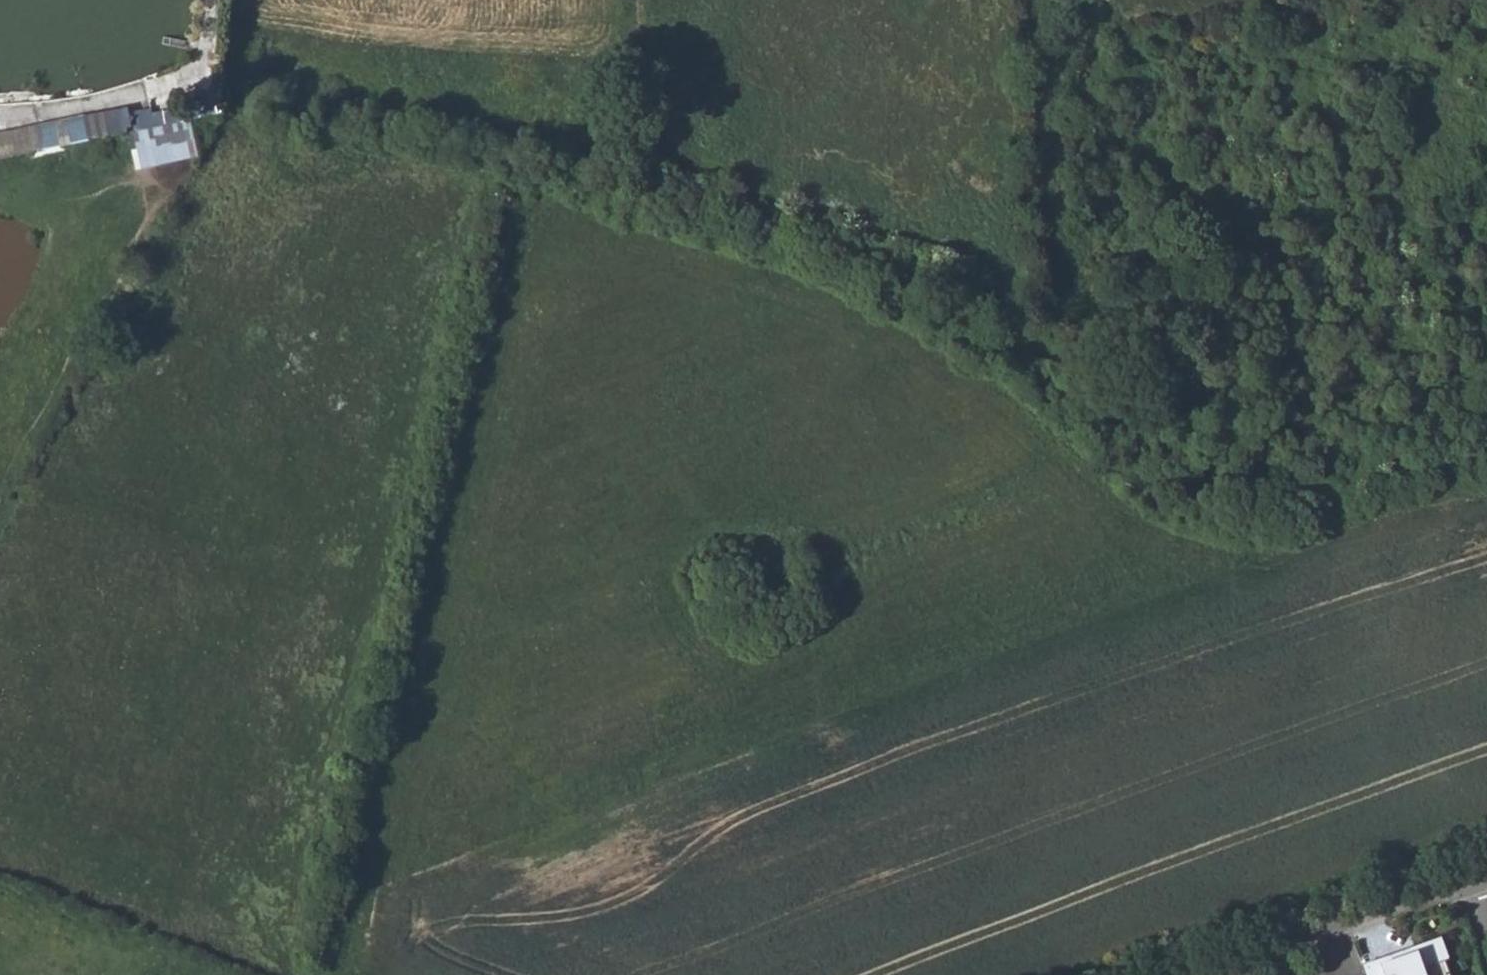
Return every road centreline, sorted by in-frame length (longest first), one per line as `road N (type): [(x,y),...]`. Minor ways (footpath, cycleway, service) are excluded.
road 1 (residential): [(1200,974),(1474,880)]

